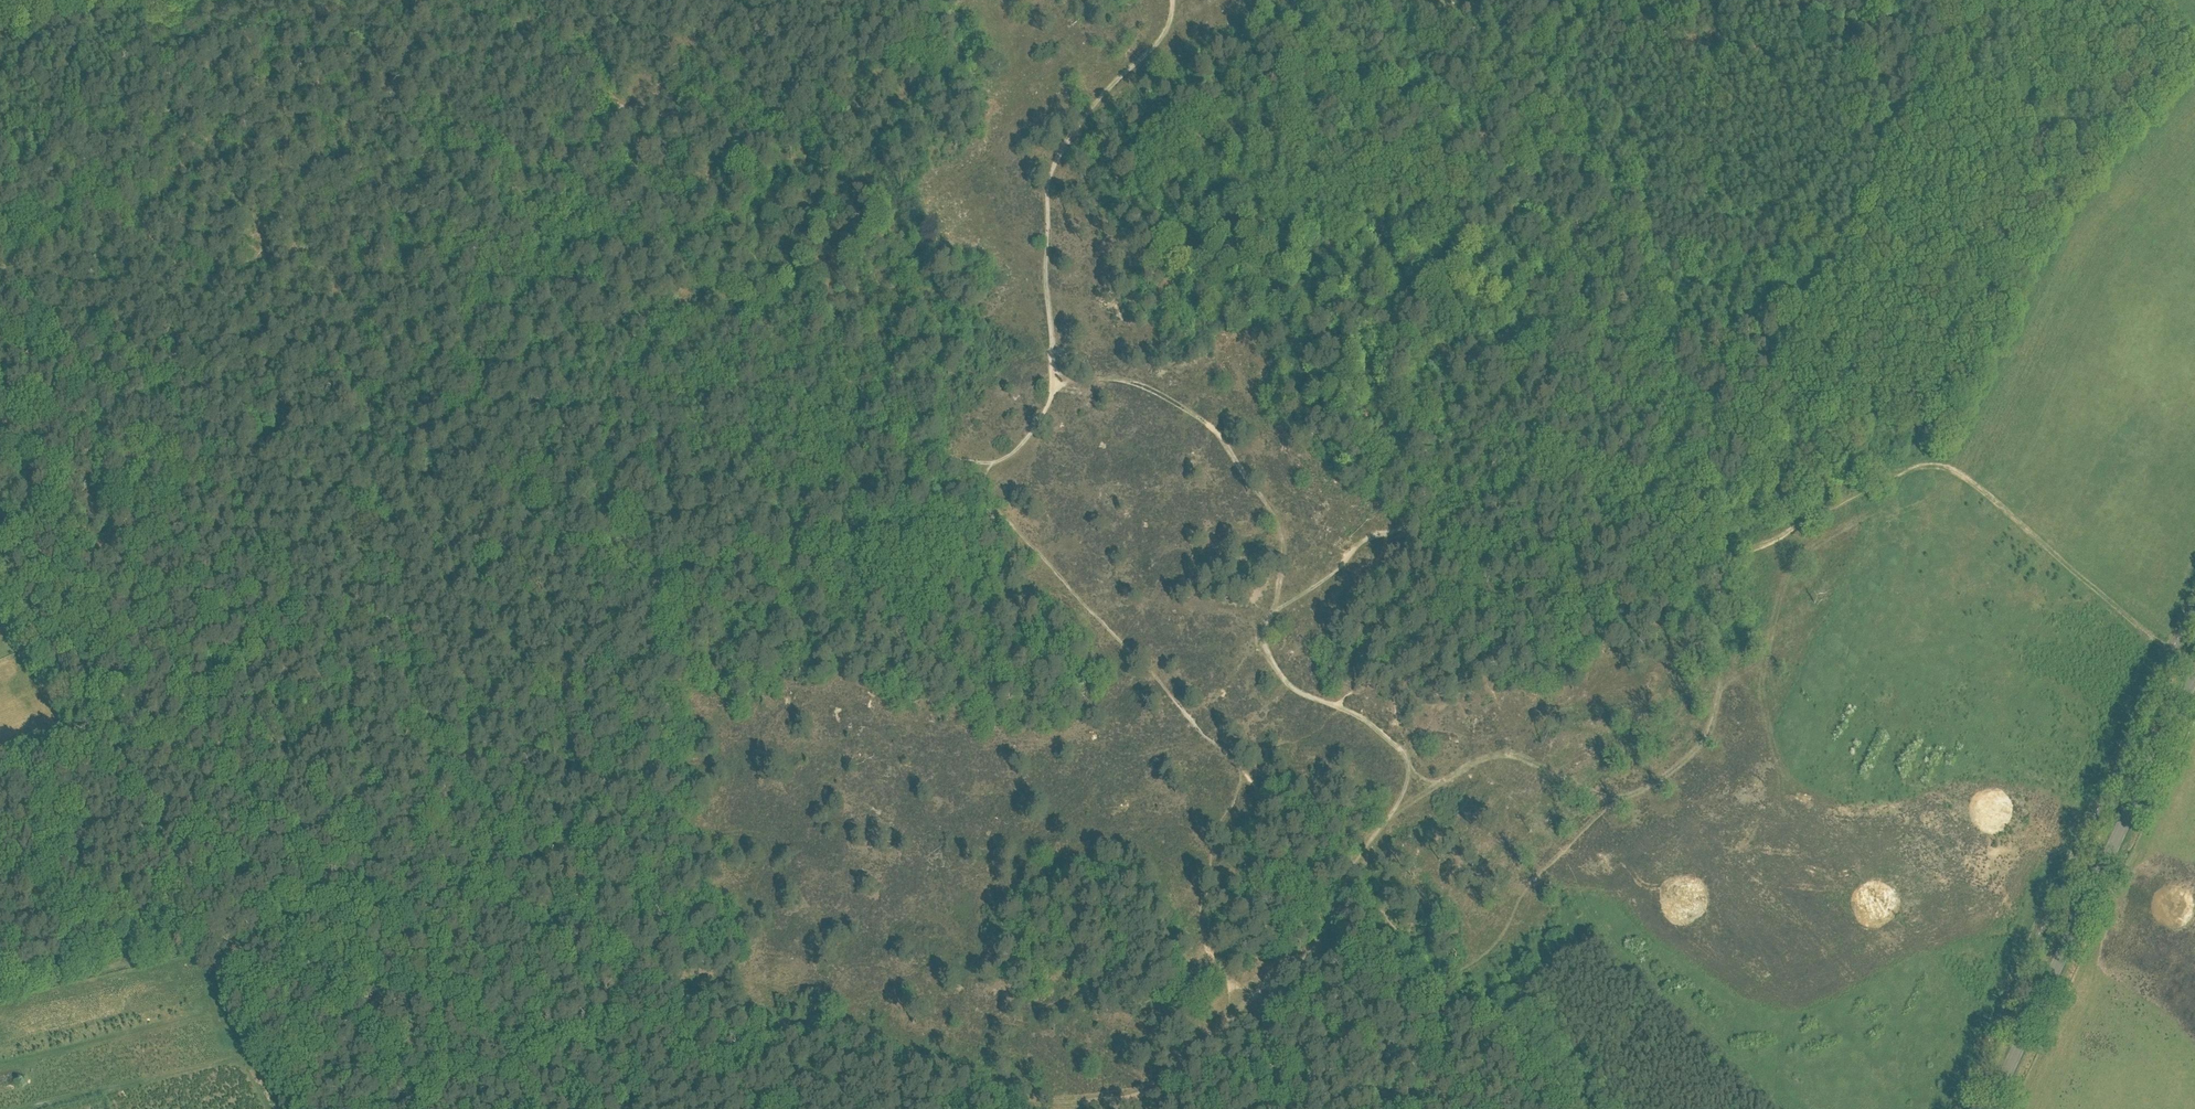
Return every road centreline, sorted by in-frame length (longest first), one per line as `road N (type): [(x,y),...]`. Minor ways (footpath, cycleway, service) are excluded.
road 1 (track): [(224,940),(411,894),(454,888),(503,895),(536,910),(561,940),(618,964),(767,988),(798,1013),(852,1011),(915,1059),(994,1096),(1074,1103),(1128,1097),(1188,1076),(1234,1029)]
road 2 (tertiary): [(1990,1108),(2194,671)]
road 3 (track): [(209,944),(0,994)]

